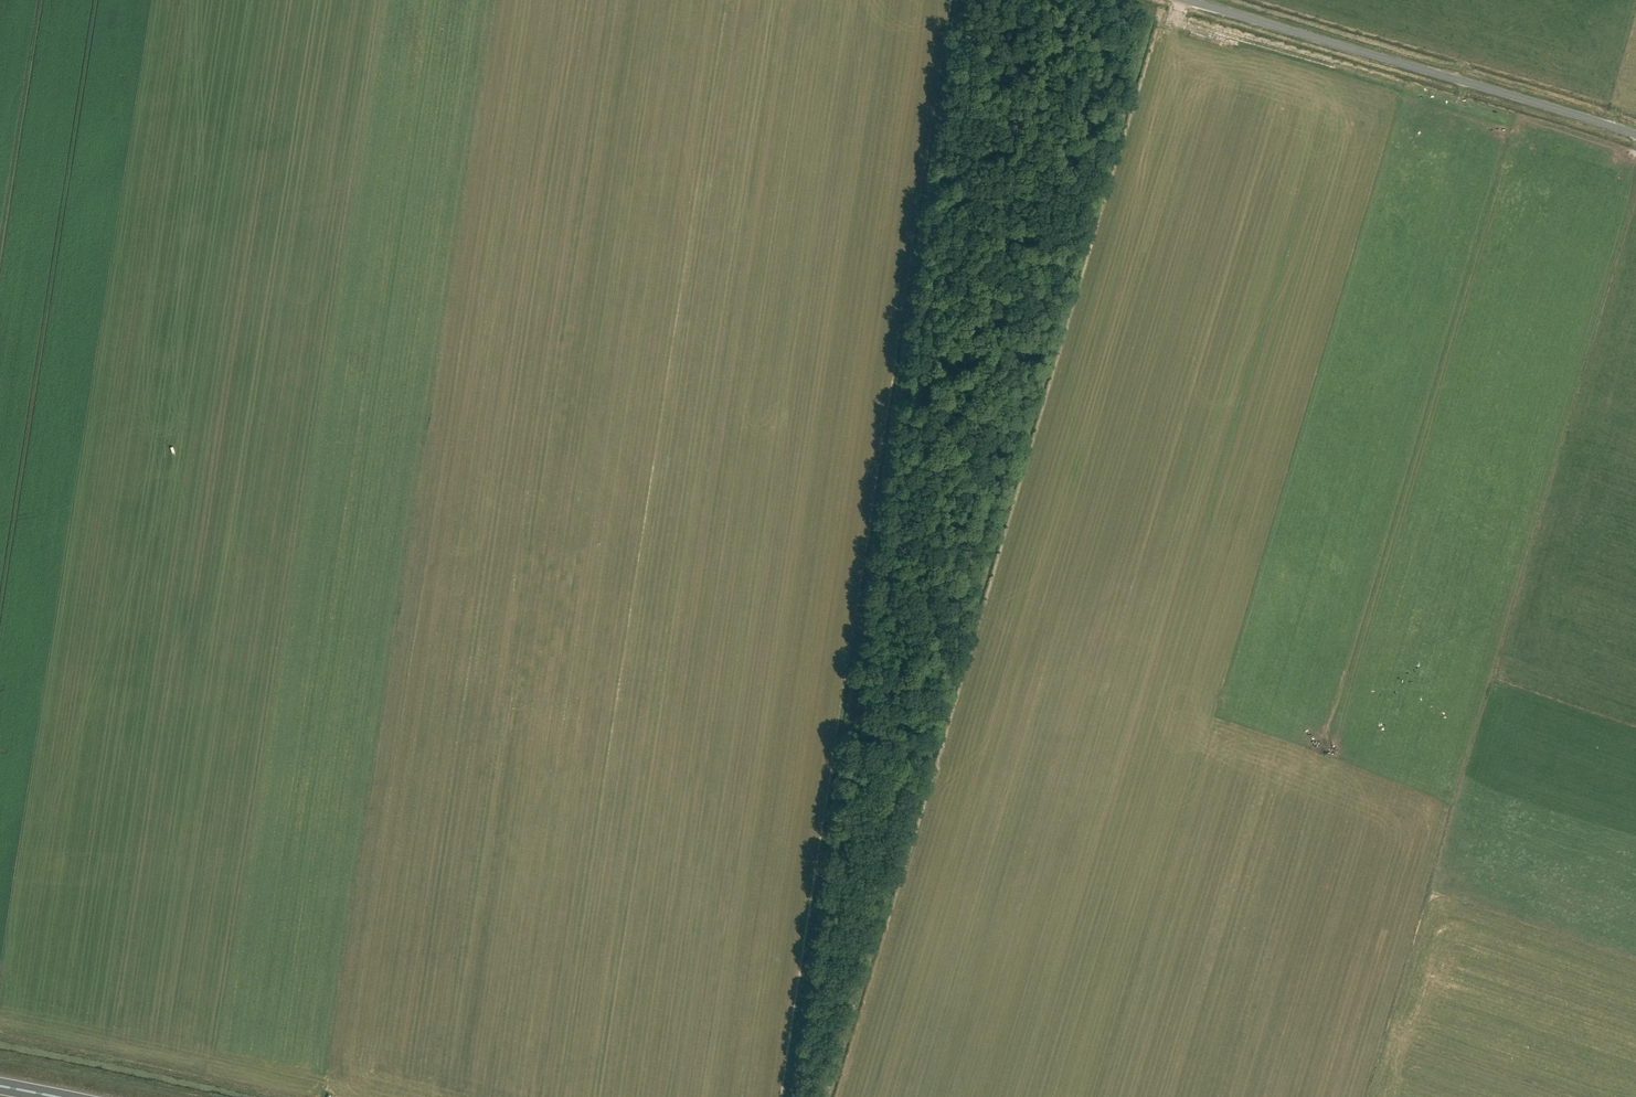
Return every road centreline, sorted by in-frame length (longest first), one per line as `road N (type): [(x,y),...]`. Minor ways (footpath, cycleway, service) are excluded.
road 1 (unclassified): [(1635,136),(1181,0)]

